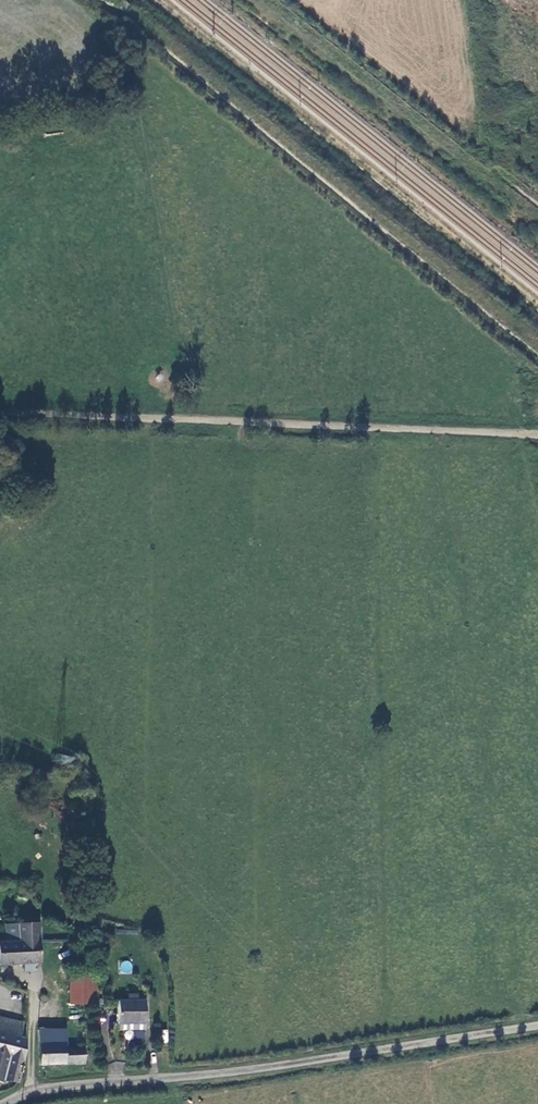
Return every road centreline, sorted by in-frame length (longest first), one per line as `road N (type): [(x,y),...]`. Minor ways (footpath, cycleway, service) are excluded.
road 1 (track): [(109,0),(537,345)]
road 2 (track): [(537,435),(0,414)]
road 3 (unclassified): [(537,1027),(22,1103)]
road 4 (track): [(537,212),(273,0)]

